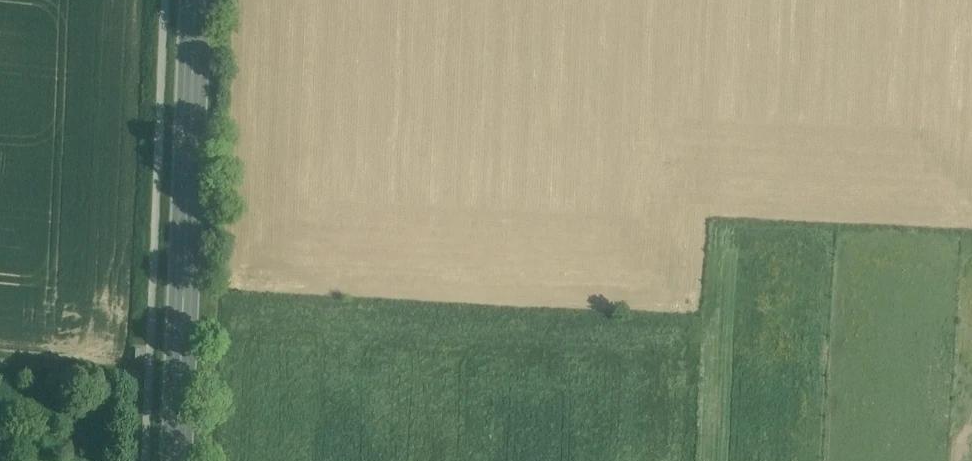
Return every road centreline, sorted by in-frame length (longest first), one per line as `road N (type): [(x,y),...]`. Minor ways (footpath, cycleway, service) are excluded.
road 1 (primary): [(176,460),(194,0)]

